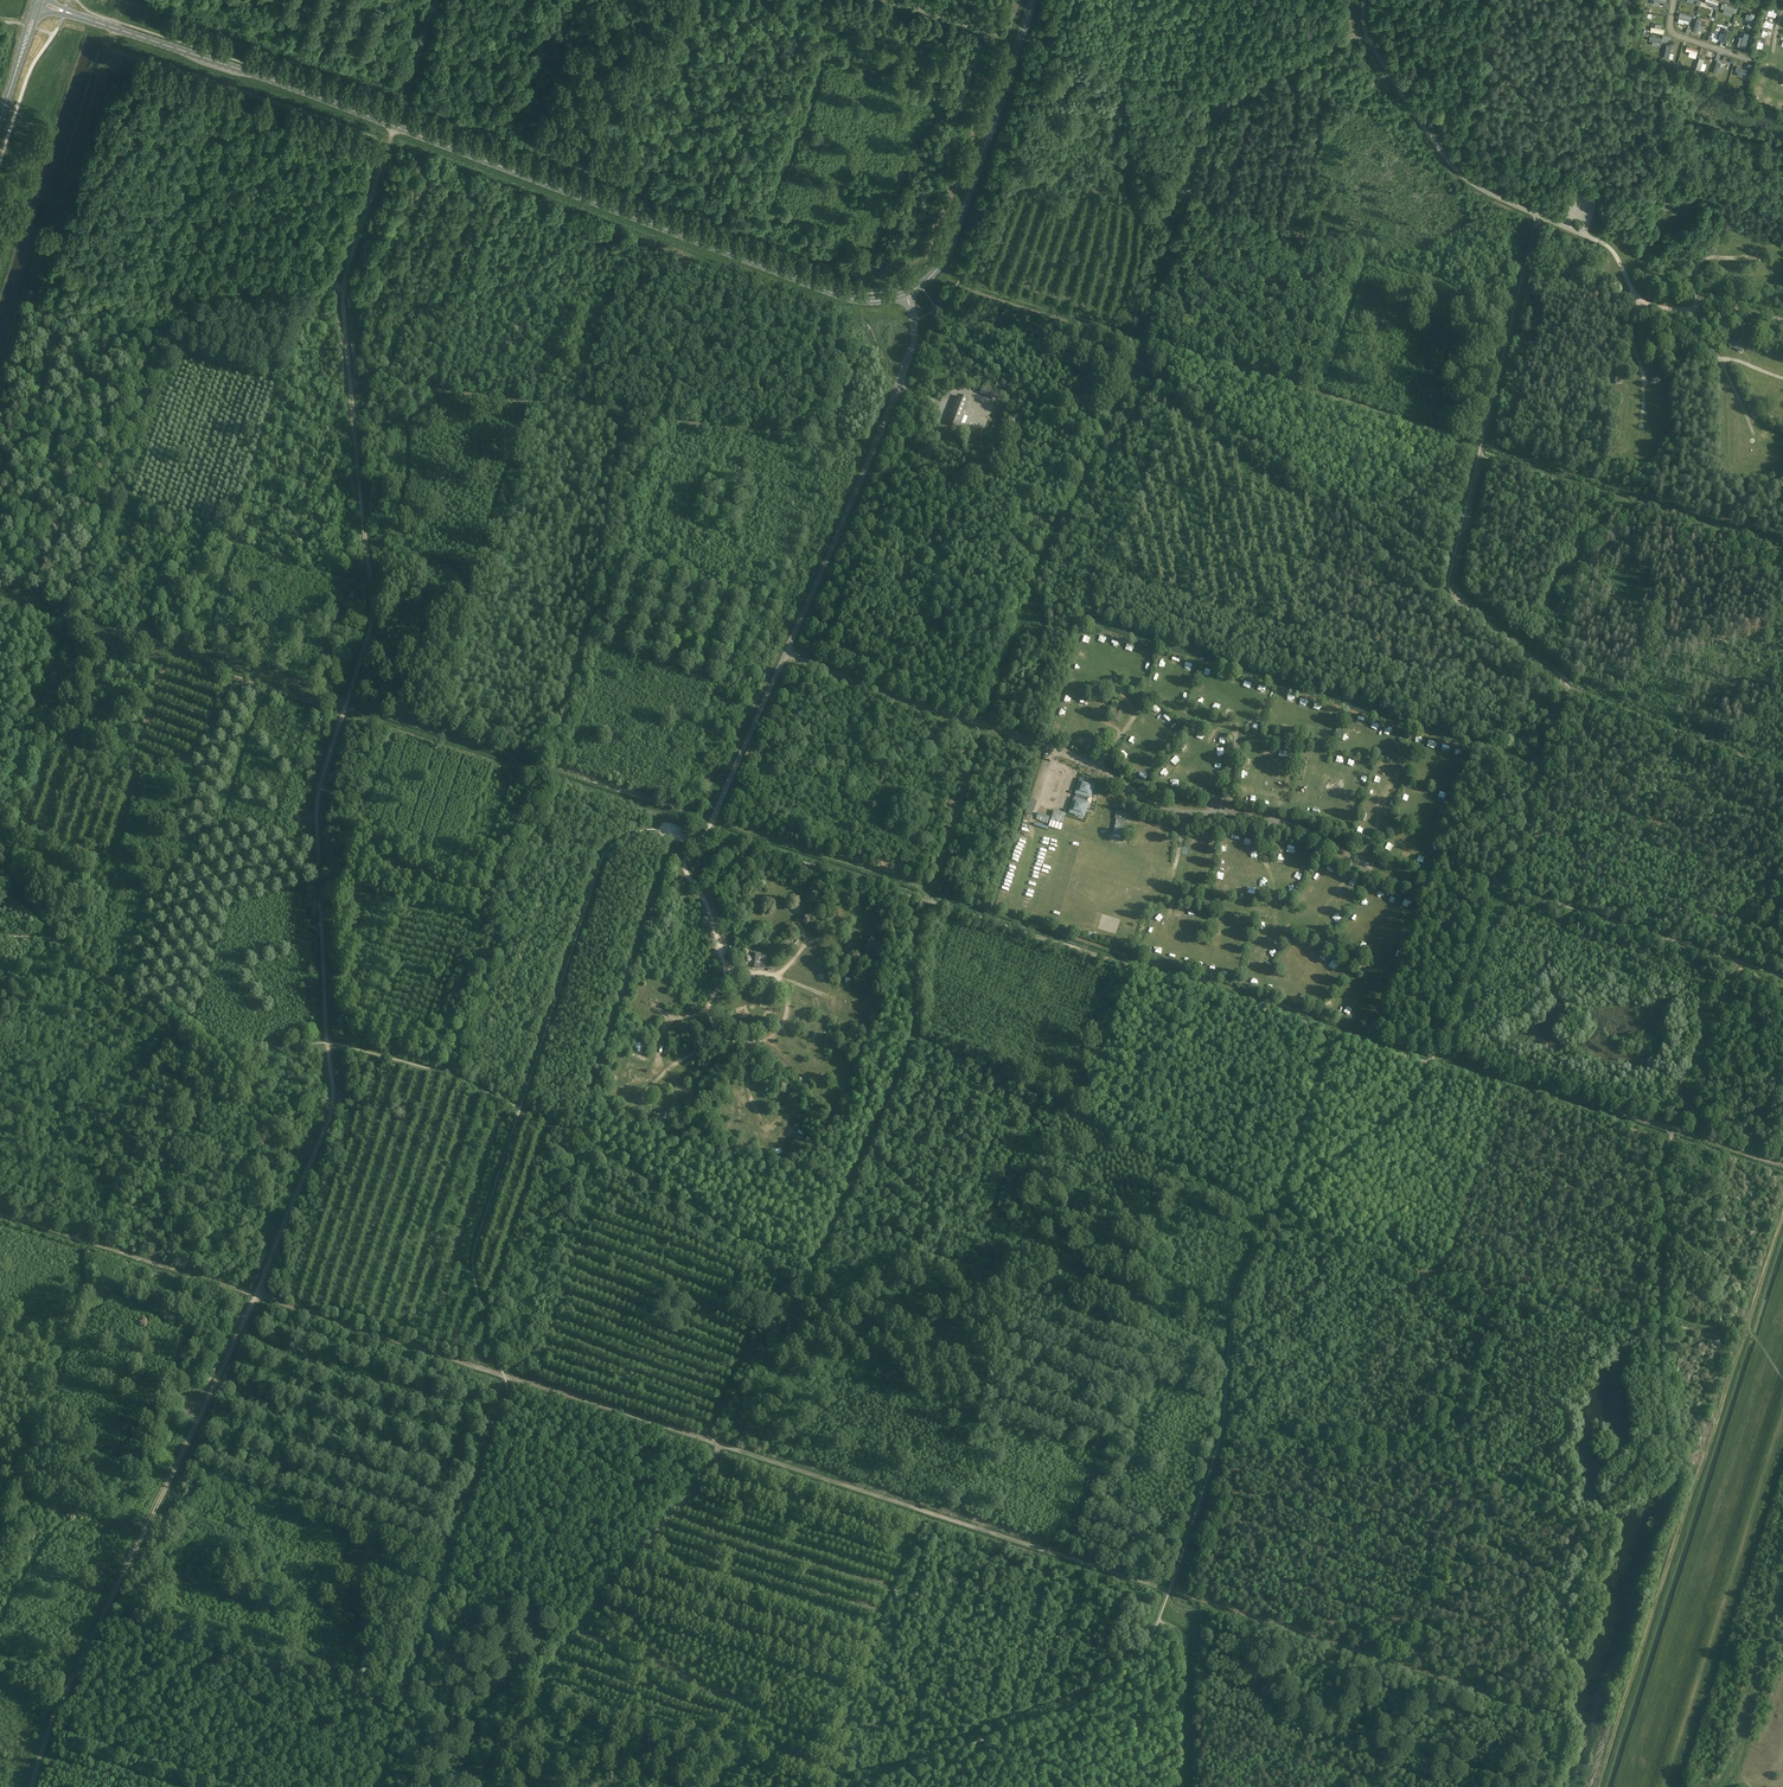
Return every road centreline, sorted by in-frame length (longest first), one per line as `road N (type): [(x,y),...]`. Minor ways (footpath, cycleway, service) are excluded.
road 1 (track): [(0,1214),(1170,1590)]
road 2 (track): [(358,234),(344,289),(374,605),(318,816),(334,1110),(251,1312)]
road 3 (track): [(931,901),(1042,567),(1130,388),(1209,126),(1244,97),(1364,30)]
road 4 (tertiary): [(906,294),(846,298),(306,92),(38,4)]
road 5 (track): [(1431,1064),(934,903),(914,884),(710,826)]
road 6 (track): [(482,1786),(501,1722),(724,1446),(814,1264)]
road 7 (track): [(1743,1337),(1661,1315),(1666,1408),(1691,1488),(1598,1786)]
road 8 (track): [(554,781),(320,701),(315,690),(37,604)]
road 9 (track): [(351,381),(876,444)]
road 10 (track): [(113,491),(85,618),(7,881),(12,908),(51,938)]
road 11 (track): [(1165,1602),(720,1453)]
road 12 (track): [(251,1312),(73,1681)]
road 13 (unclassified): [(786,653),(906,366),(913,341),(906,294)]
road 14 (track): [(1232,106),(881,0)]
road 15 (track): [(0,376),(116,29)]
road 16 (unclassified): [(1600,244),(1461,179),(1364,30),(1365,0)]
road 17 (tertiary): [(906,294),(936,271),(950,246),(1034,0)]
road 18 (track): [(1782,551),(1498,458)]
road 19 (unclassified): [(1043,746),(786,653)]
road 20 (track): [(1782,895),(1710,1014),(1675,1129)]
road 21 (track): [(1572,690),(1782,774)]
road 22 (track): [(1434,1053),(1649,1120)]
road 23 (track): [(1675,1129),(1661,1175),(1661,1315),(1632,1318)]
road 24 (track): [(1600,244),(1613,252),(1639,301),(1782,323)]
road 25 (unclassified): [(710,826),(786,653)]
road 26 (track): [(1743,1337),(1691,1488)]
road 27 (secondary): [(0,126),(38,4)]
road 28 (track): [(398,122),(436,0)]
road 29 (track): [(1749,417),(1684,310)]
road 30 (track): [(1696,309),(1701,264),(1780,265)]
road 31 (track): [(1743,1337),(1782,1221)]
road 32 (track): [(710,826),(594,795)]

